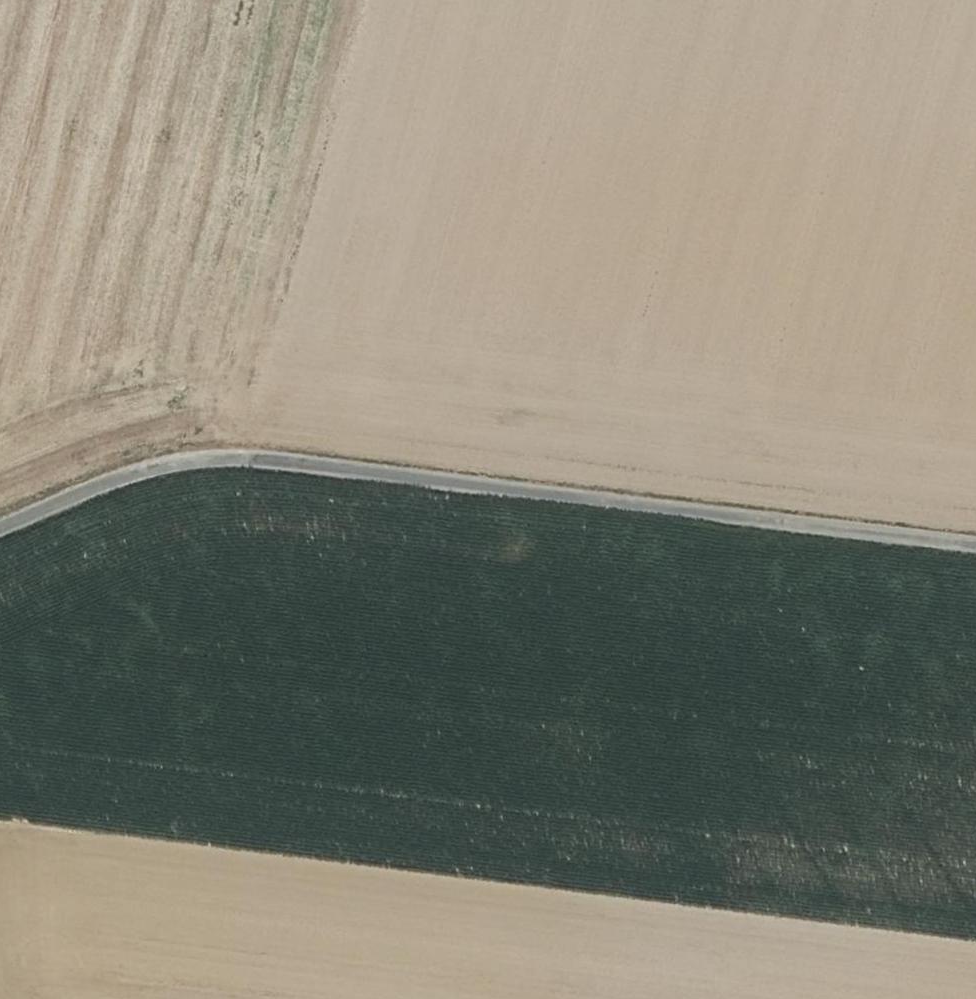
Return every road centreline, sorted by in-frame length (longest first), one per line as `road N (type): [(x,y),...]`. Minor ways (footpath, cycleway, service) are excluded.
road 1 (unclassified): [(0,530),(133,472),(201,460),(975,542)]

